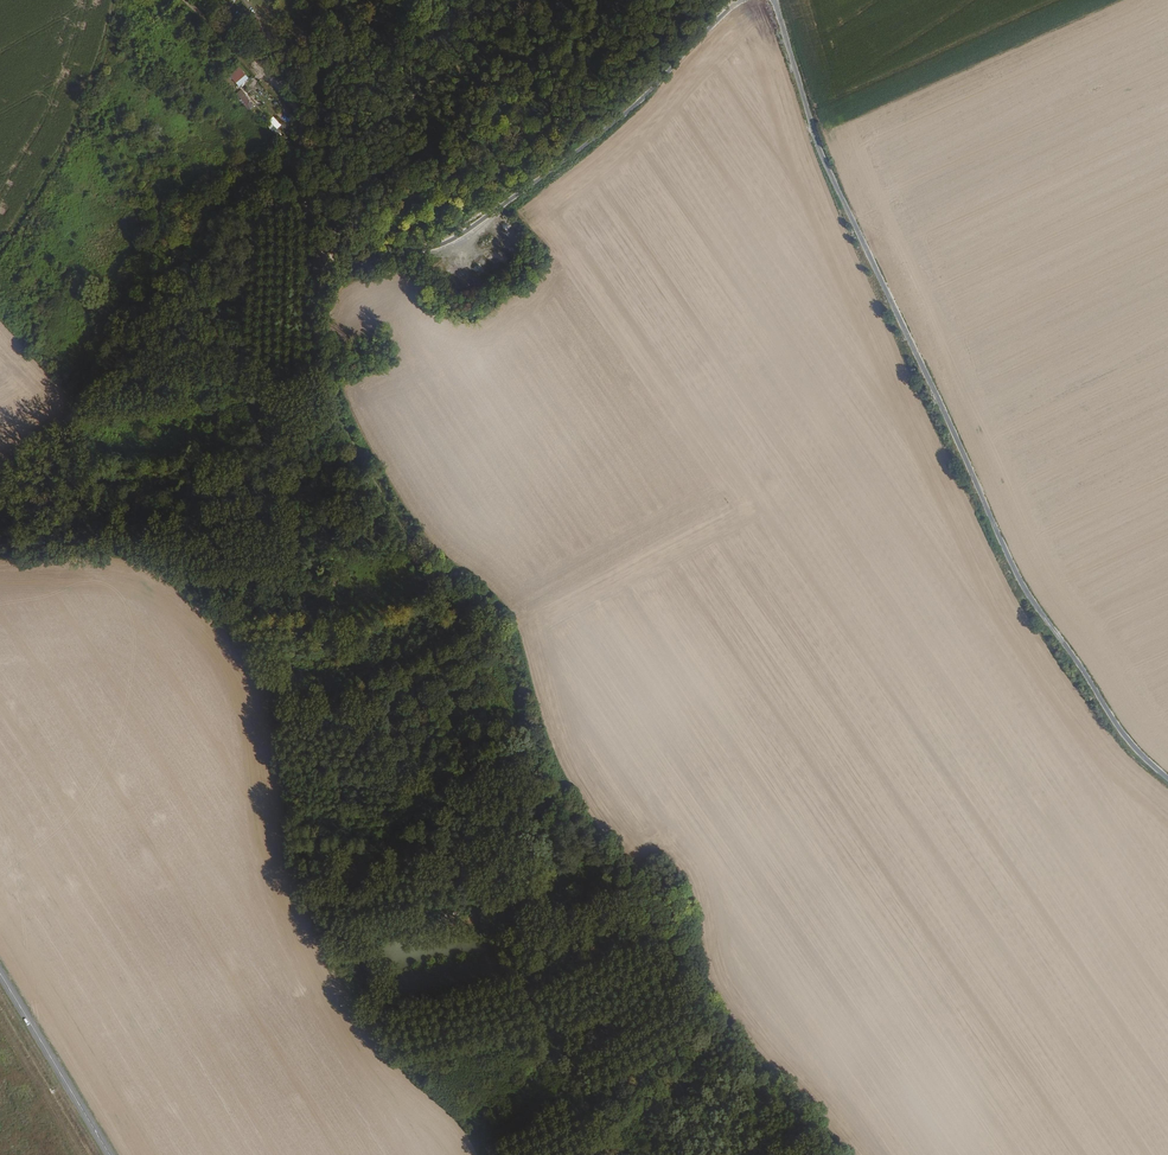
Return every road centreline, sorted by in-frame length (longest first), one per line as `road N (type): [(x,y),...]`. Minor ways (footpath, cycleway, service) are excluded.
road 1 (track): [(302,142),(230,236),(223,292),(235,371),(280,432),(291,546),(323,652),(375,718),(476,923),(596,860)]
road 2 (track): [(770,0),(849,214),(1030,600),(1120,734),(1167,779)]
road 3 (track): [(596,860),(325,388),(316,347),(323,271)]
road 4 (track): [(750,0),(628,112),(466,238),(438,252),(323,271)]
road 5 (track): [(842,1154),(596,860)]
road 6 (track): [(0,252),(76,127),(105,58),(116,0)]
road 7 (unclassified): [(307,205),(297,111),(183,0)]
road 8 (tertiary): [(110,1154),(0,975)]

